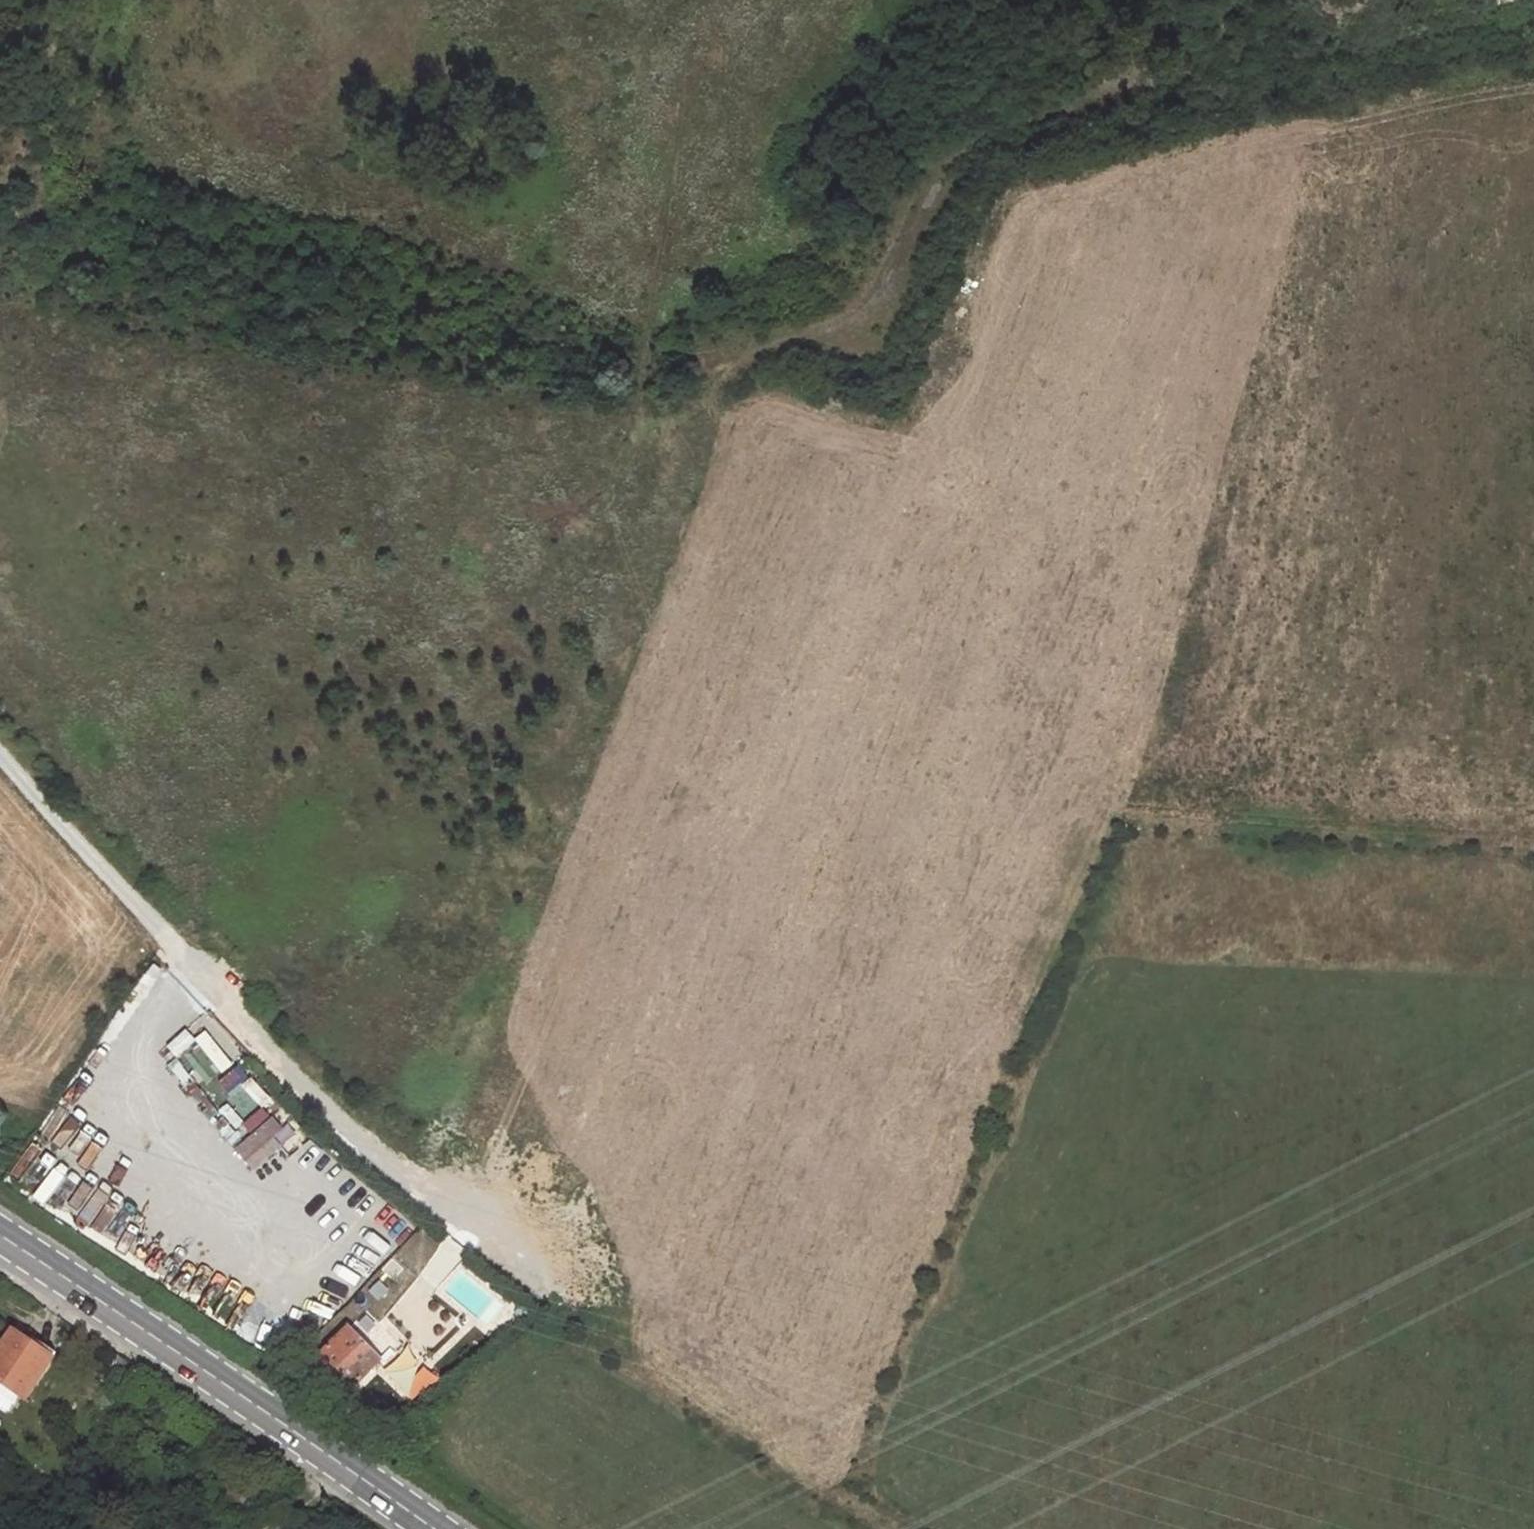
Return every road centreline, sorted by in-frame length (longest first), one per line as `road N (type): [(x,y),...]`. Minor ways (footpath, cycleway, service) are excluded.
road 1 (primary): [(0,1237),(433,1528)]
road 2 (track): [(169,1066),(188,959),(0,743)]

